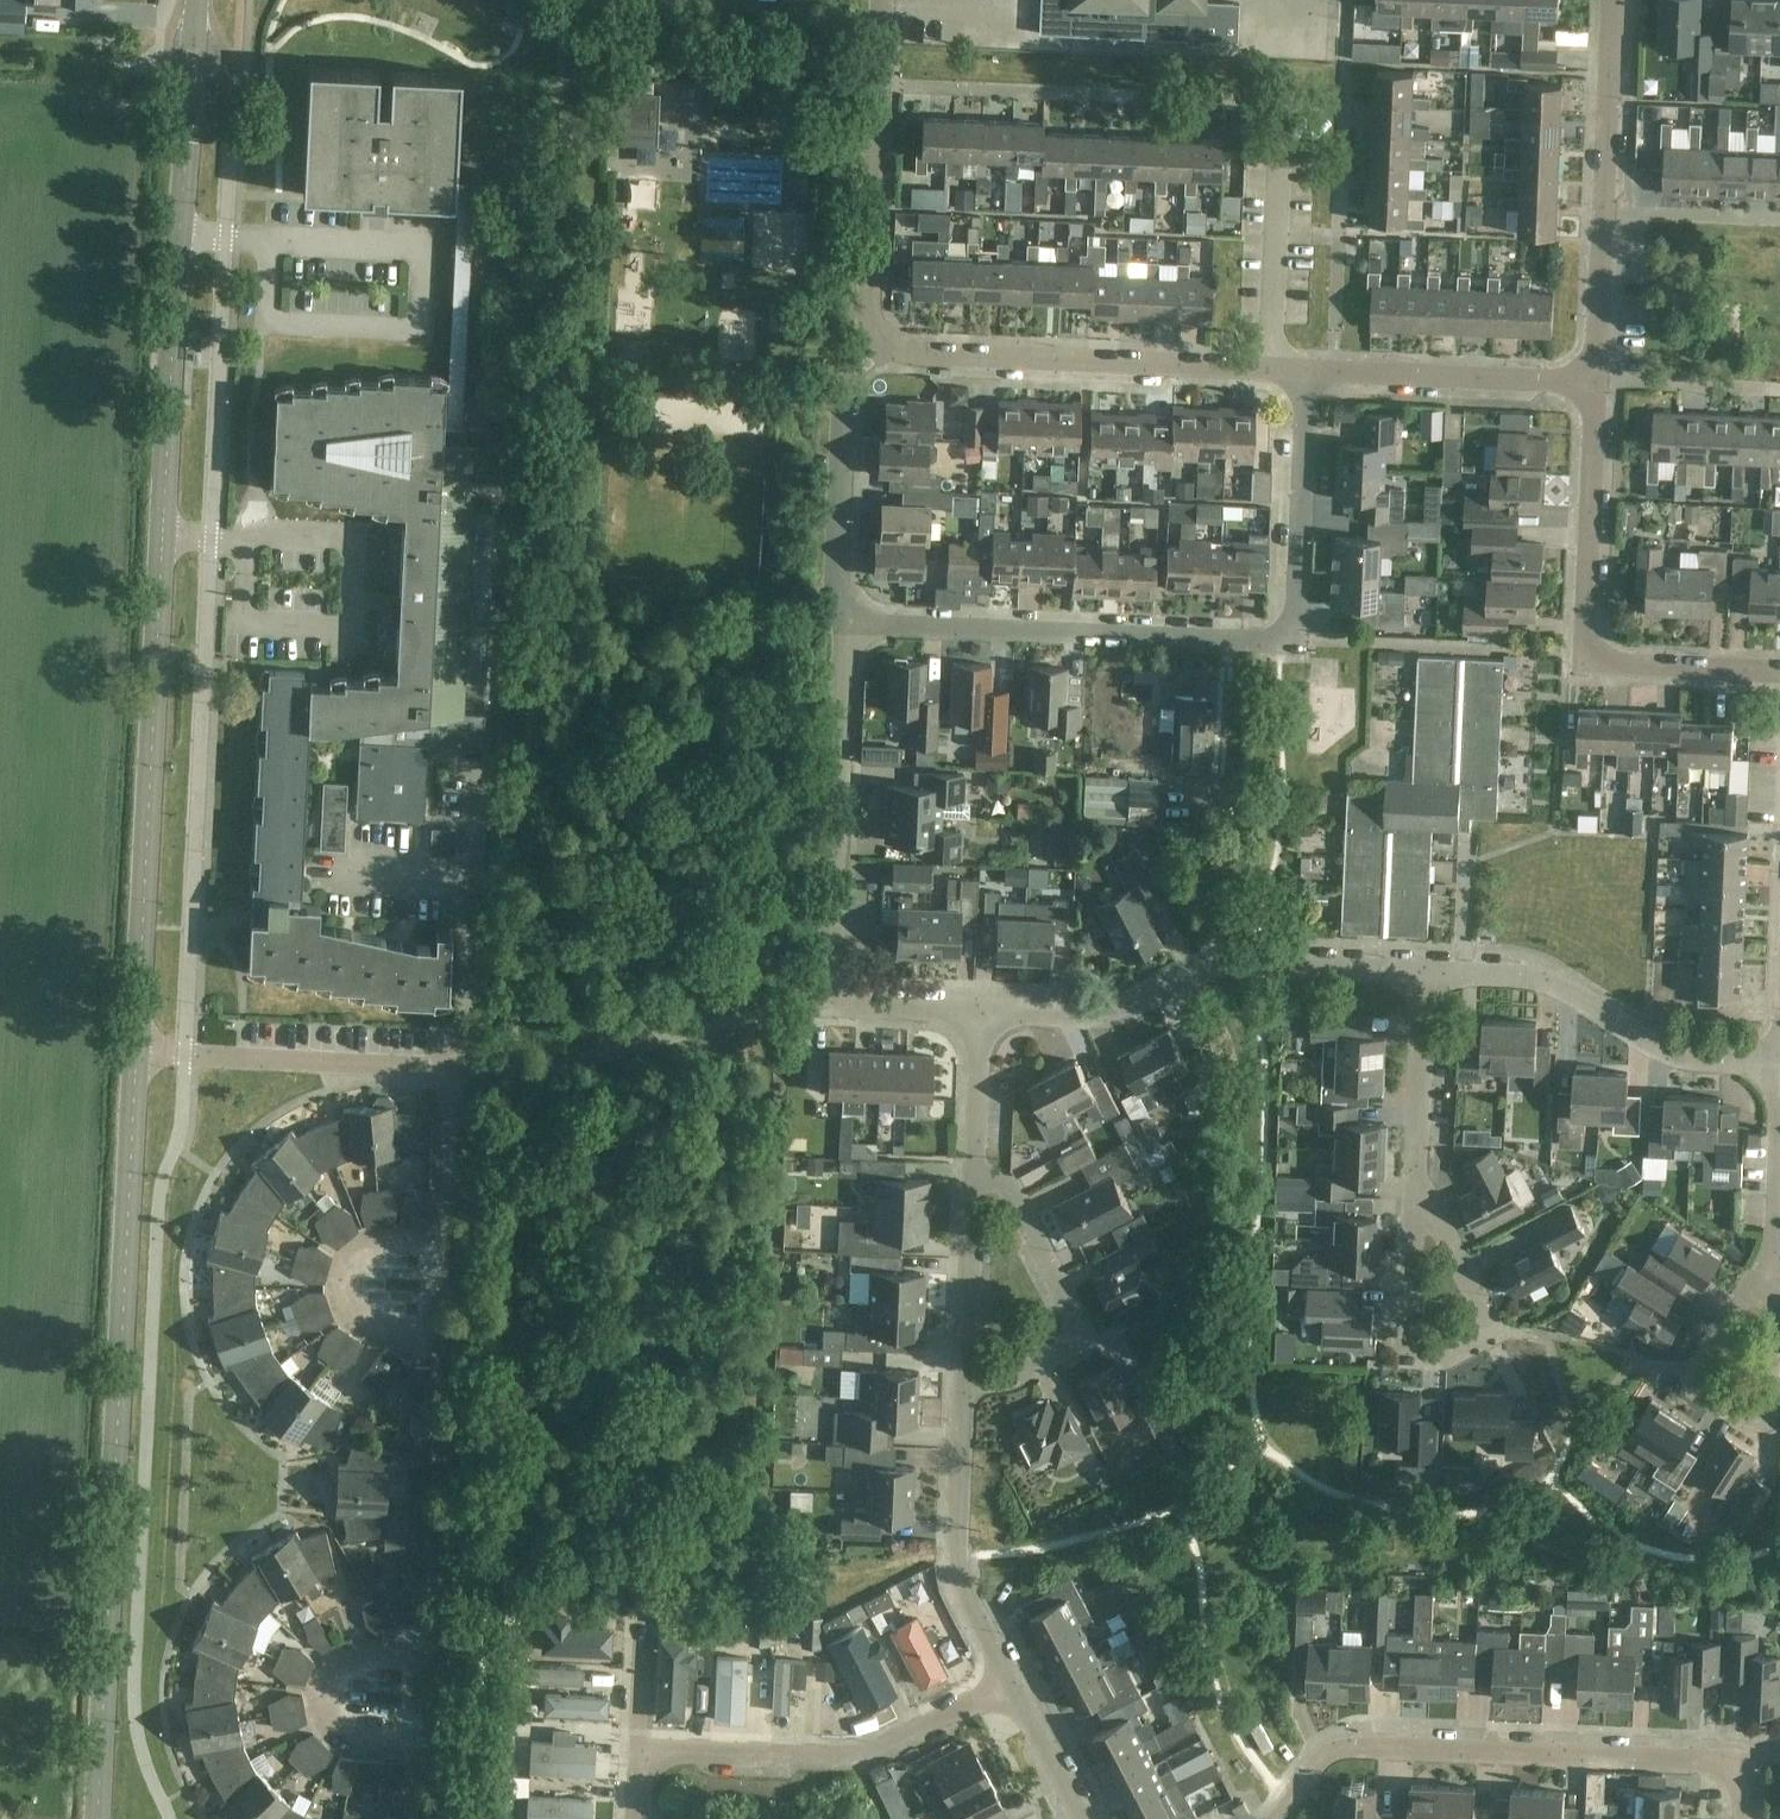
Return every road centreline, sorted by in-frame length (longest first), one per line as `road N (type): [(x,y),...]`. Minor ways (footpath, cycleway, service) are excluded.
road 1 (tertiary): [(135,1051),(197,0)]
road 2 (tertiary): [(96,1818),(135,1051)]
road 3 (residential): [(847,621),(1294,646),(1306,369)]
road 4 (residential): [(1744,1818),(1745,1791),(1734,1771),(1708,1761),(1359,1745),(1321,1760),(1278,1818)]
road 5 (residential): [(980,1011),(832,1004),(847,621)]
road 6 (residential): [(440,1239),(451,1068),(135,1051)]
road 7 (residential): [(1779,670),(1587,662),(1596,382)]
road 8 (residential): [(1429,971),(1234,960),(1109,1017),(980,1011)]
road 9 (residential): [(1271,367),(869,350)]
road 10 (residential): [(640,1751),(859,1759),(1013,1686)]
road 11 (residential): [(1596,382),(1613,0)]
road 12 (residential): [(1779,1065),(1672,1049),(1563,986),(1526,975),(1429,971)]
road 13 (residential): [(869,350),(882,0)]
road 14 (residential): [(962,1381),(1002,1382),(1087,1339),(1006,1183),(974,1181)]
road 15 (residential): [(1013,1686),(954,1567),(962,1381)]
road 16 (residential): [(1596,382),(1306,369)]
road 17 (residential): [(847,621),(838,590),(845,384),(869,350)]
road 18 (residential): [(1775,1254),(1686,1387),(1749,1422),(1771,1386)]
road 19 (residential): [(440,1239),(436,1328),(357,1318),(348,1301),(354,1258),(387,1237)]
road 20 (residential): [(1418,1195),(1497,1328),(1448,1357),(1408,1356)]
road 21 (residential): [(414,1743),(361,1739),(333,1722),(325,1697),(342,1656),(419,1655)]
road 22 (residential): [(1418,1195),(1429,971)]
road 23 (residential): [(1271,367),(1280,152)]
road 24 (residential): [(962,1381),(974,1181)]
road 25 (residential): [(974,1181),(980,1011)]
road 26 (residential): [(1408,1356),(1418,1195)]
road 27 (residential): [(1082,1818),(1013,1686)]
road 28 (residential): [(640,1751),(644,1614)]
road 29 (residential): [(1771,1386),(1775,1254)]

